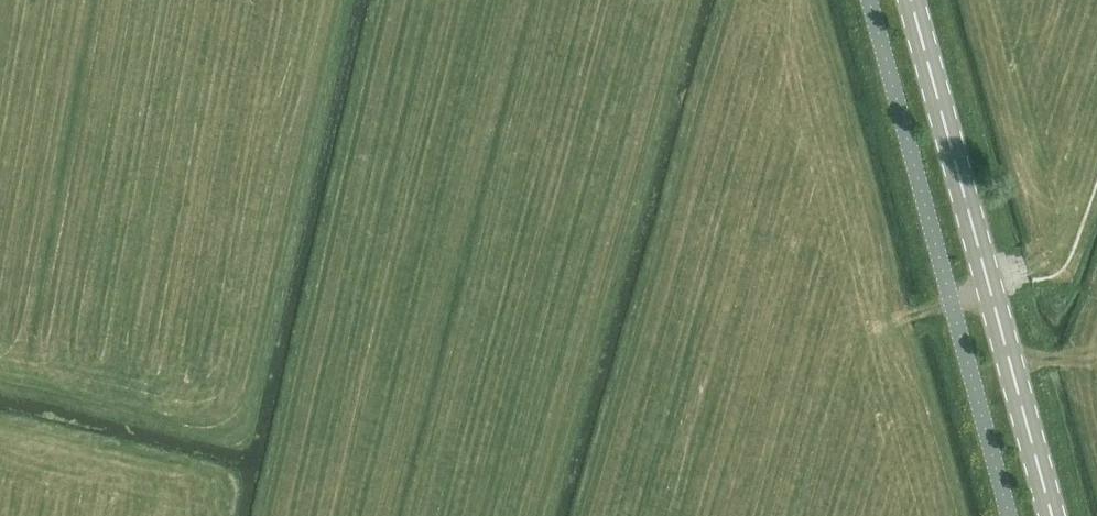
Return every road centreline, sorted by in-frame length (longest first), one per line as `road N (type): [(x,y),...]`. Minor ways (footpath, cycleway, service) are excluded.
road 1 (secondary): [(1052,515),(911,0)]

